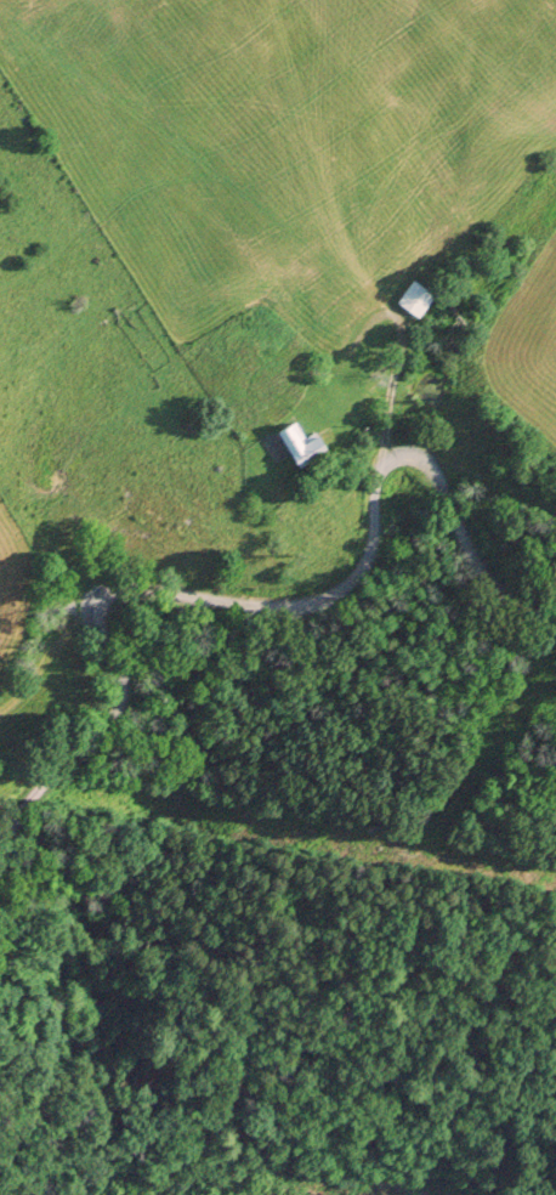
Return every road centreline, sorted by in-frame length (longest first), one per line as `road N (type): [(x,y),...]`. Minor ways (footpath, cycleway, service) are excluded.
road 1 (residential): [(0,848),(35,787),(112,721),(119,669),(91,618),(102,600),(120,590),(158,590),(317,606),(354,584),(370,560),(370,499),(387,459),(412,453),(424,460),(480,572),(555,628)]

